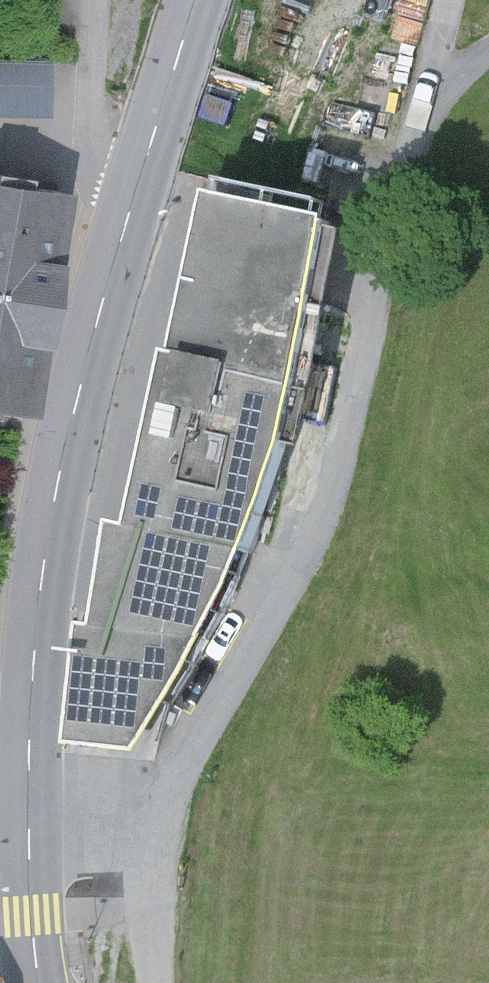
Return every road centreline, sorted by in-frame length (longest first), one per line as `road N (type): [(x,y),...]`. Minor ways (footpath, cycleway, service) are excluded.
road 1 (track): [(128,831),(302,558),(427,94)]
road 2 (primary): [(27,816),(43,560),(71,411),(135,192)]
road 3 (residential): [(95,0),(85,130),(102,174),(135,192)]
road 4 (primary): [(135,192),(196,0)]
road 5 (primary): [(39,982),(27,816)]

